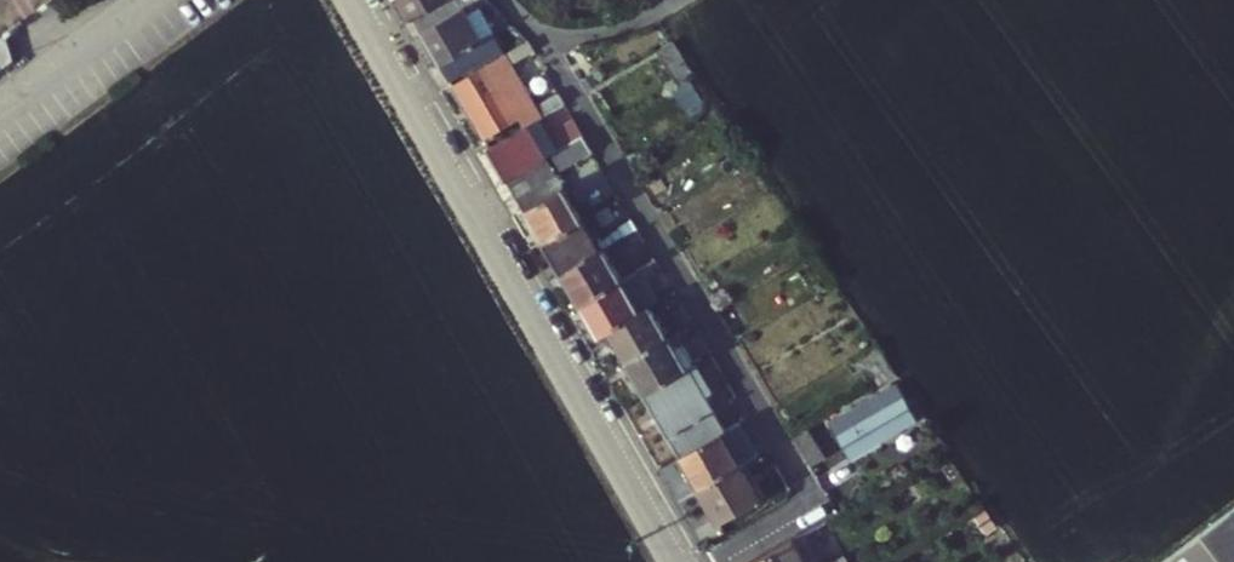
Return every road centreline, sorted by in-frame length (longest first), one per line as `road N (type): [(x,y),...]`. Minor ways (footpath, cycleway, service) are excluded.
road 1 (residential): [(676,561),(354,0)]
road 2 (residential): [(150,0),(0,111)]

